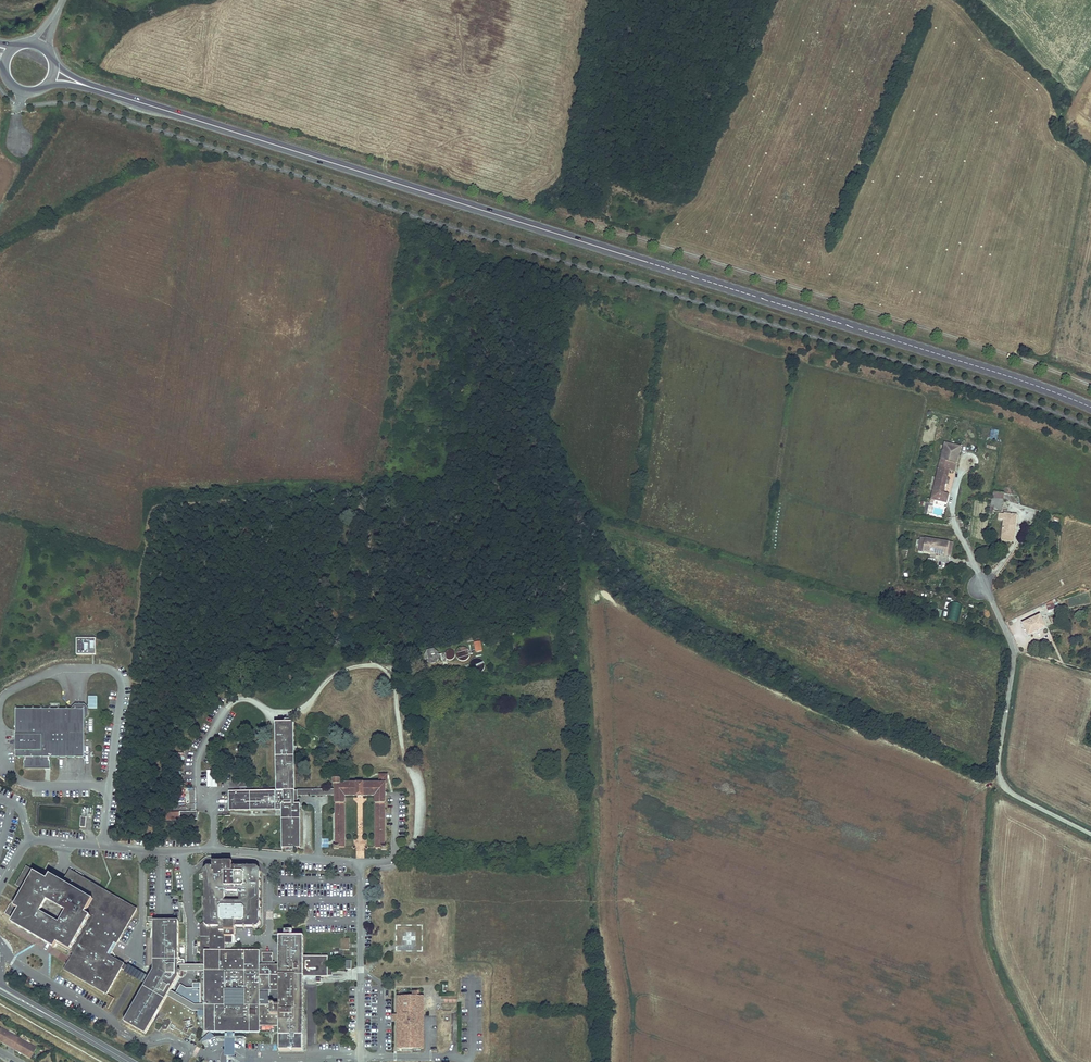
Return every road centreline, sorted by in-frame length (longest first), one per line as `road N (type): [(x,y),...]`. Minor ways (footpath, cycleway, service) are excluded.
road 1 (secondary): [(90,87),(1090,407)]
road 2 (track): [(586,222),(1090,384)]
road 3 (unclassified): [(1002,785),(1013,650),(981,586)]
road 4 (secondary): [(127,1061),(0,987)]

